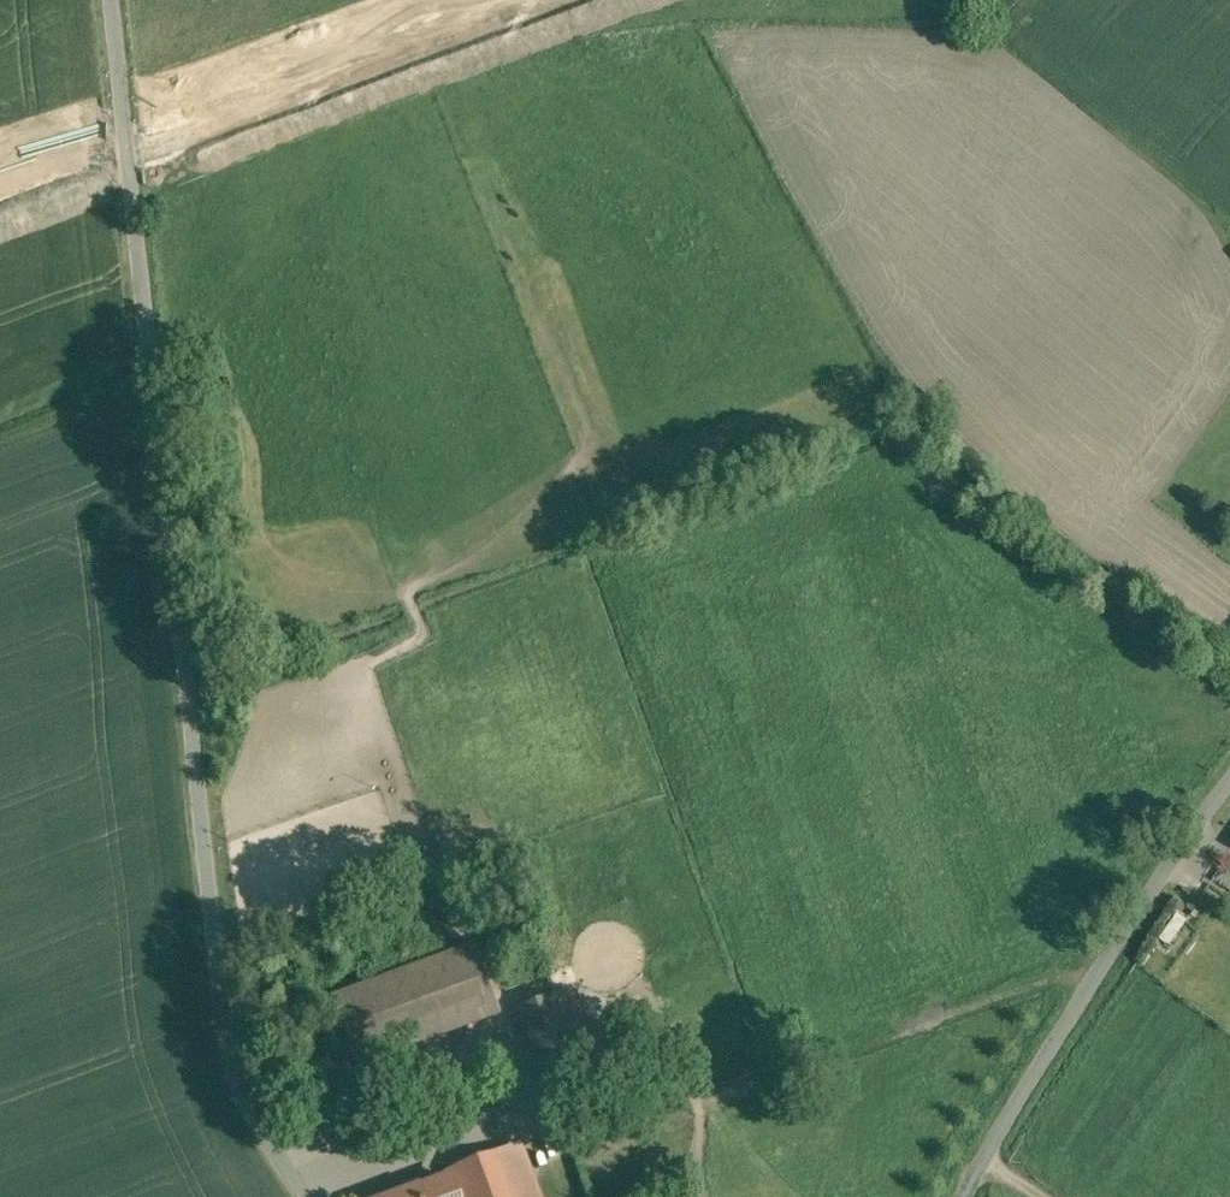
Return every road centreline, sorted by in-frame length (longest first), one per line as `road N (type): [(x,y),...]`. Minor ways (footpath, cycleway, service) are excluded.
road 1 (unclassified): [(103,0),(228,1061),(306,1196)]
road 2 (unclassified): [(1229,783),(1030,1079),(965,1196)]

